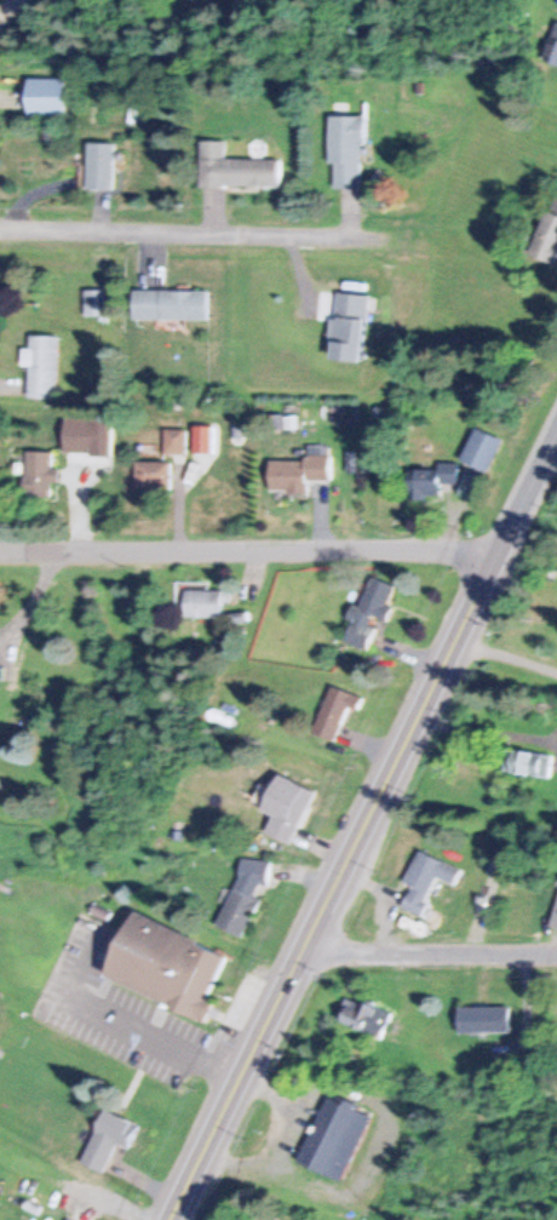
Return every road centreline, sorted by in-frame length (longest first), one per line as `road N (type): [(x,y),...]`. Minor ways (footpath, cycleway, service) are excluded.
road 1 (secondary): [(164,1219),(500,552)]
road 2 (residential): [(500,552),(0,546)]
road 3 (residential): [(0,230),(391,237)]
road 4 (residential): [(299,944),(556,945)]
road 5 (secondary): [(556,436),(500,552)]

